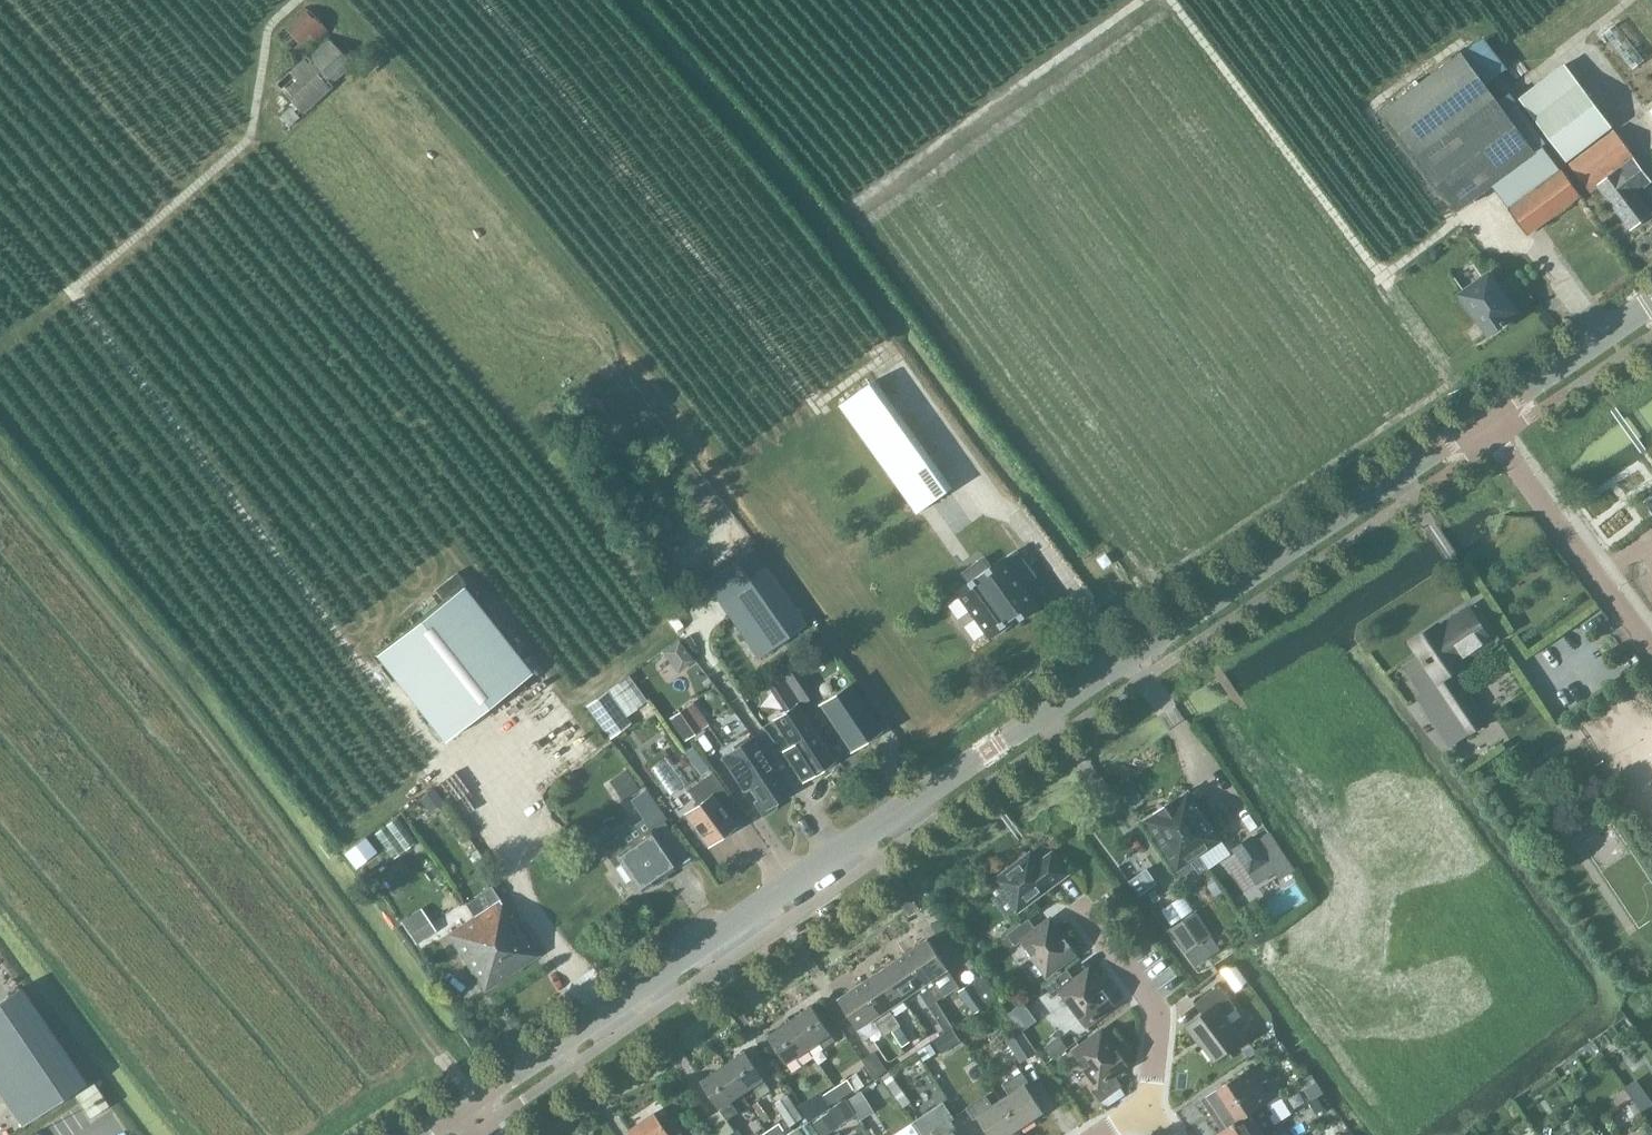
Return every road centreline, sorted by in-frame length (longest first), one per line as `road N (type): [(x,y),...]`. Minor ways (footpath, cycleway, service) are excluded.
road 1 (tertiary): [(470,1103),(1483,419)]
road 2 (residential): [(1483,419),(1651,650)]
road 3 (residential): [(1146,1106),(1157,1008),(1076,901)]
road 4 (tertiary): [(1483,419),(1651,302)]

